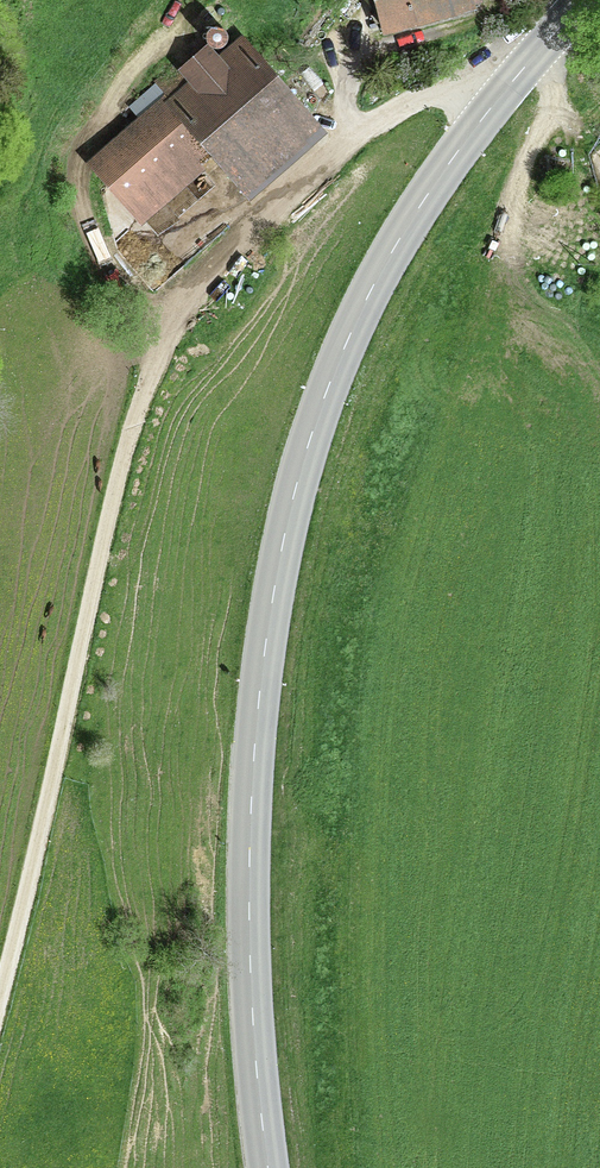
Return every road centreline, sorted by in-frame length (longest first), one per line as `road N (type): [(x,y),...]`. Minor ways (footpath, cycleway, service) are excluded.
road 1 (primary): [(268,1167),(247,850),(293,494),(325,386),(396,231),(492,107)]
road 2 (track): [(492,107),(415,104),(365,127),(193,297),(158,350),(117,470),(0,989)]
road 3 (primary): [(583,0),(492,107)]

